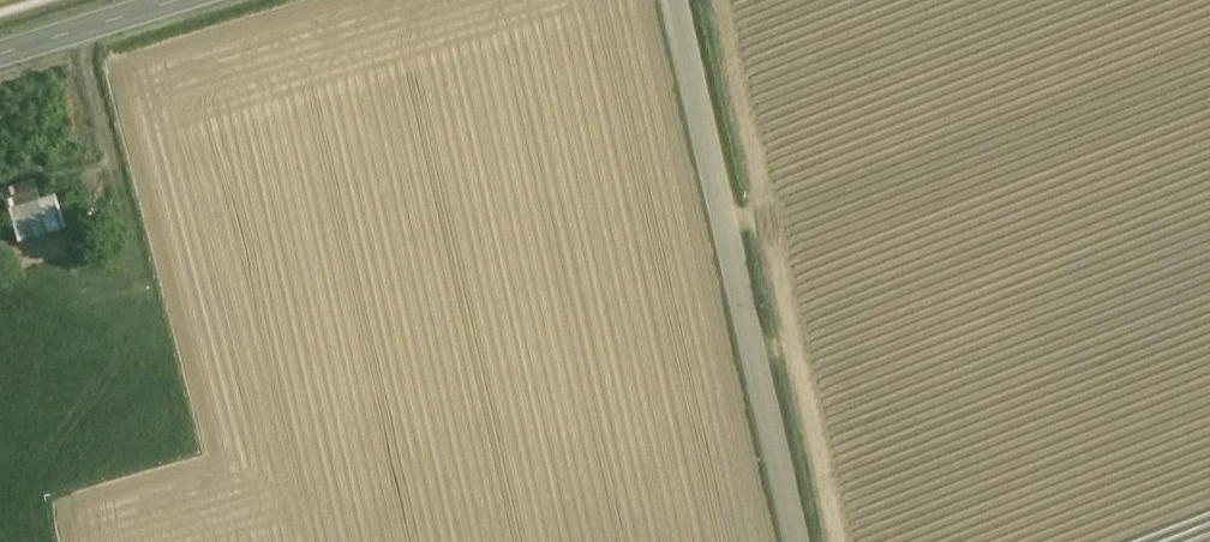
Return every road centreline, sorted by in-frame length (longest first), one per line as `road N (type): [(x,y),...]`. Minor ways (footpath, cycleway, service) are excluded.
road 1 (unclassified): [(675,0),(795,541)]
road 2 (secondary): [(181,0),(0,55)]

